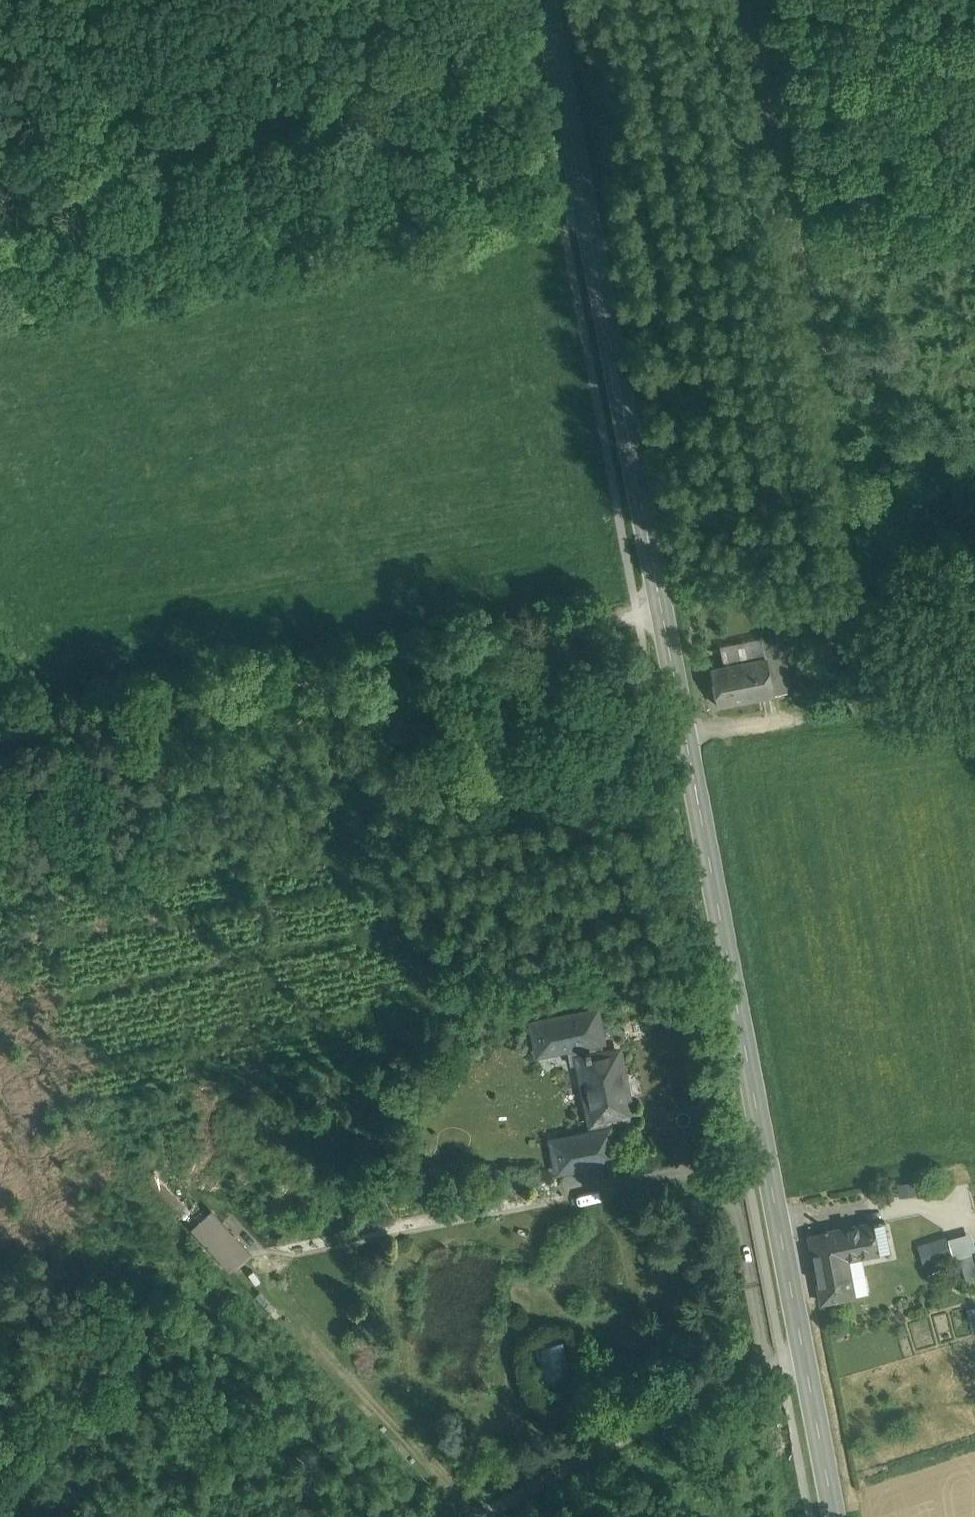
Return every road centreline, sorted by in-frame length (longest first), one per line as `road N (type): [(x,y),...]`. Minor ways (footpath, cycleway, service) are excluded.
road 1 (secondary): [(836,1516),(548,0)]
road 2 (track): [(479,1516),(804,1344)]

